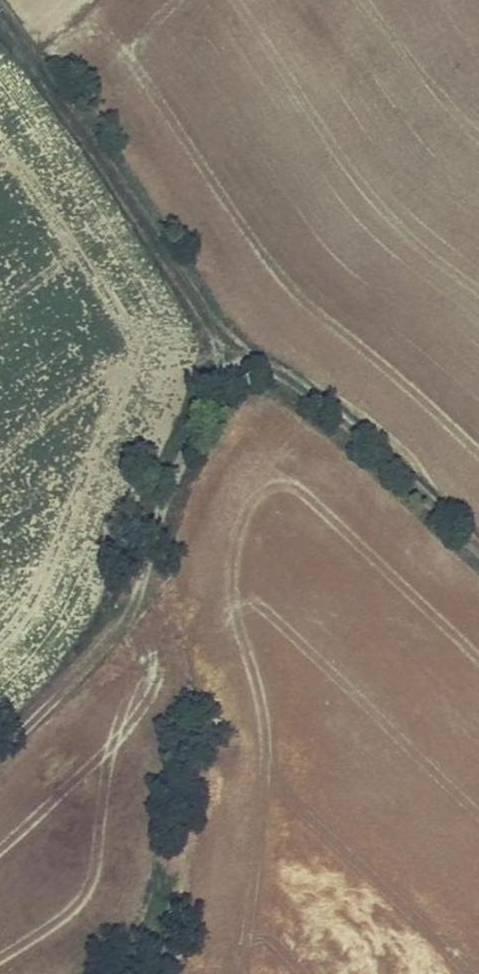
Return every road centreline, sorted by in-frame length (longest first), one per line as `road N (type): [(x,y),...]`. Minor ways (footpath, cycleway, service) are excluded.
road 1 (track): [(478,558),(310,394),(232,350),(203,320),(0,26)]
road 2 (track): [(232,350),(126,660),(0,775)]

